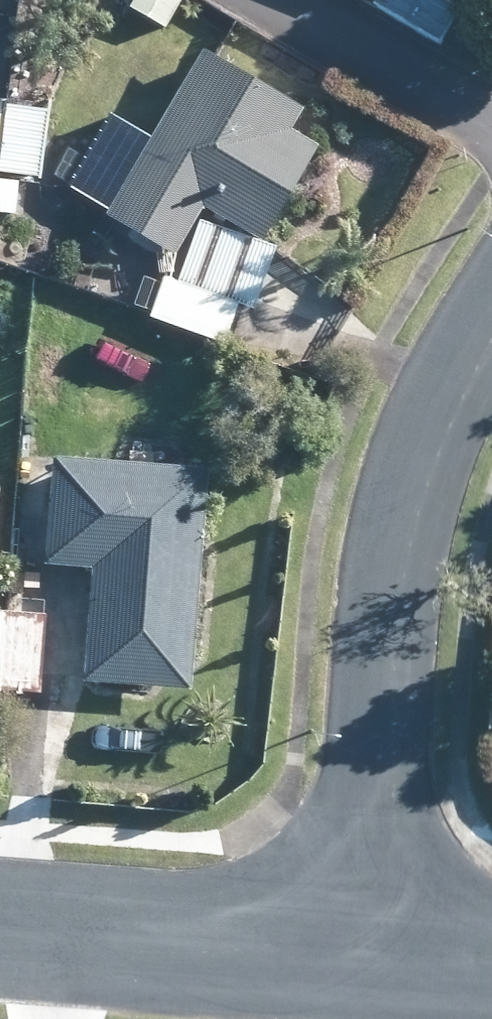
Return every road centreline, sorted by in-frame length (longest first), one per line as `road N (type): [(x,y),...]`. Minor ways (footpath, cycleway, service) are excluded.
road 1 (residential): [(491,321),(427,424),(388,578),(364,960)]
road 2 (residential): [(0,933),(364,960)]
road 3 (residential): [(250,0),(491,132)]
road 4 (residential): [(364,960),(491,969)]

